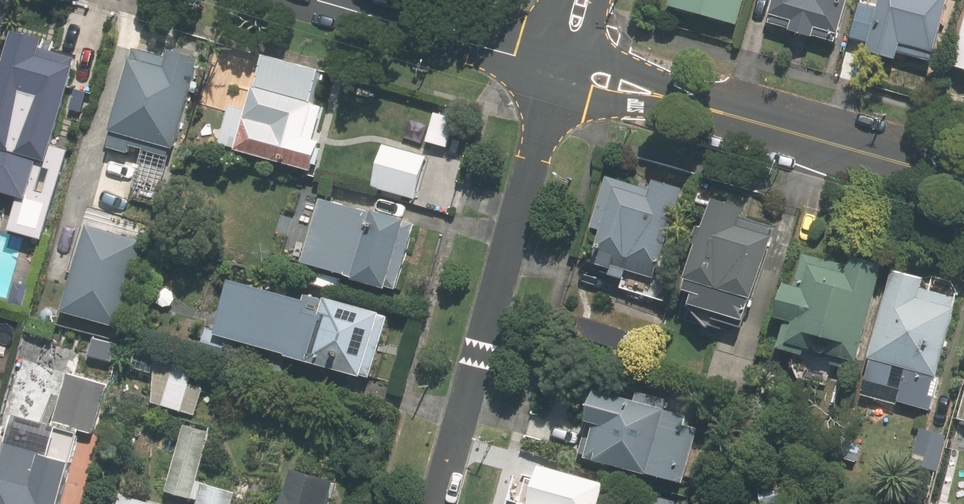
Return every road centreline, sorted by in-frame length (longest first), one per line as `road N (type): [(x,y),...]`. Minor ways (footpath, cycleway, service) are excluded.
road 1 (residential): [(437,503),(559,66)]
road 2 (residential): [(963,181),(682,102)]
road 3 (residential): [(559,66),(320,0)]
road 4 (residential): [(682,102),(610,102),(559,66)]
road 5 (residential): [(559,66),(619,65),(682,102)]

